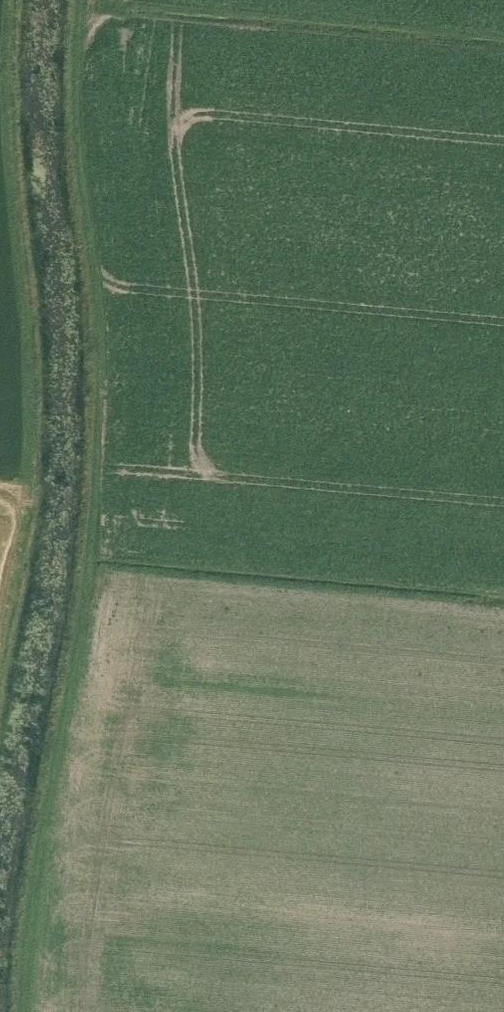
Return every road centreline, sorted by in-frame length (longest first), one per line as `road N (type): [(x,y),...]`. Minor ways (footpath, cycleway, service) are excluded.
road 1 (track): [(19,1011),(33,873),(86,568),(94,459),(95,338),(71,97),(75,0)]
road 2 (track): [(0,637),(29,490),(32,371),(3,59),(7,0)]

